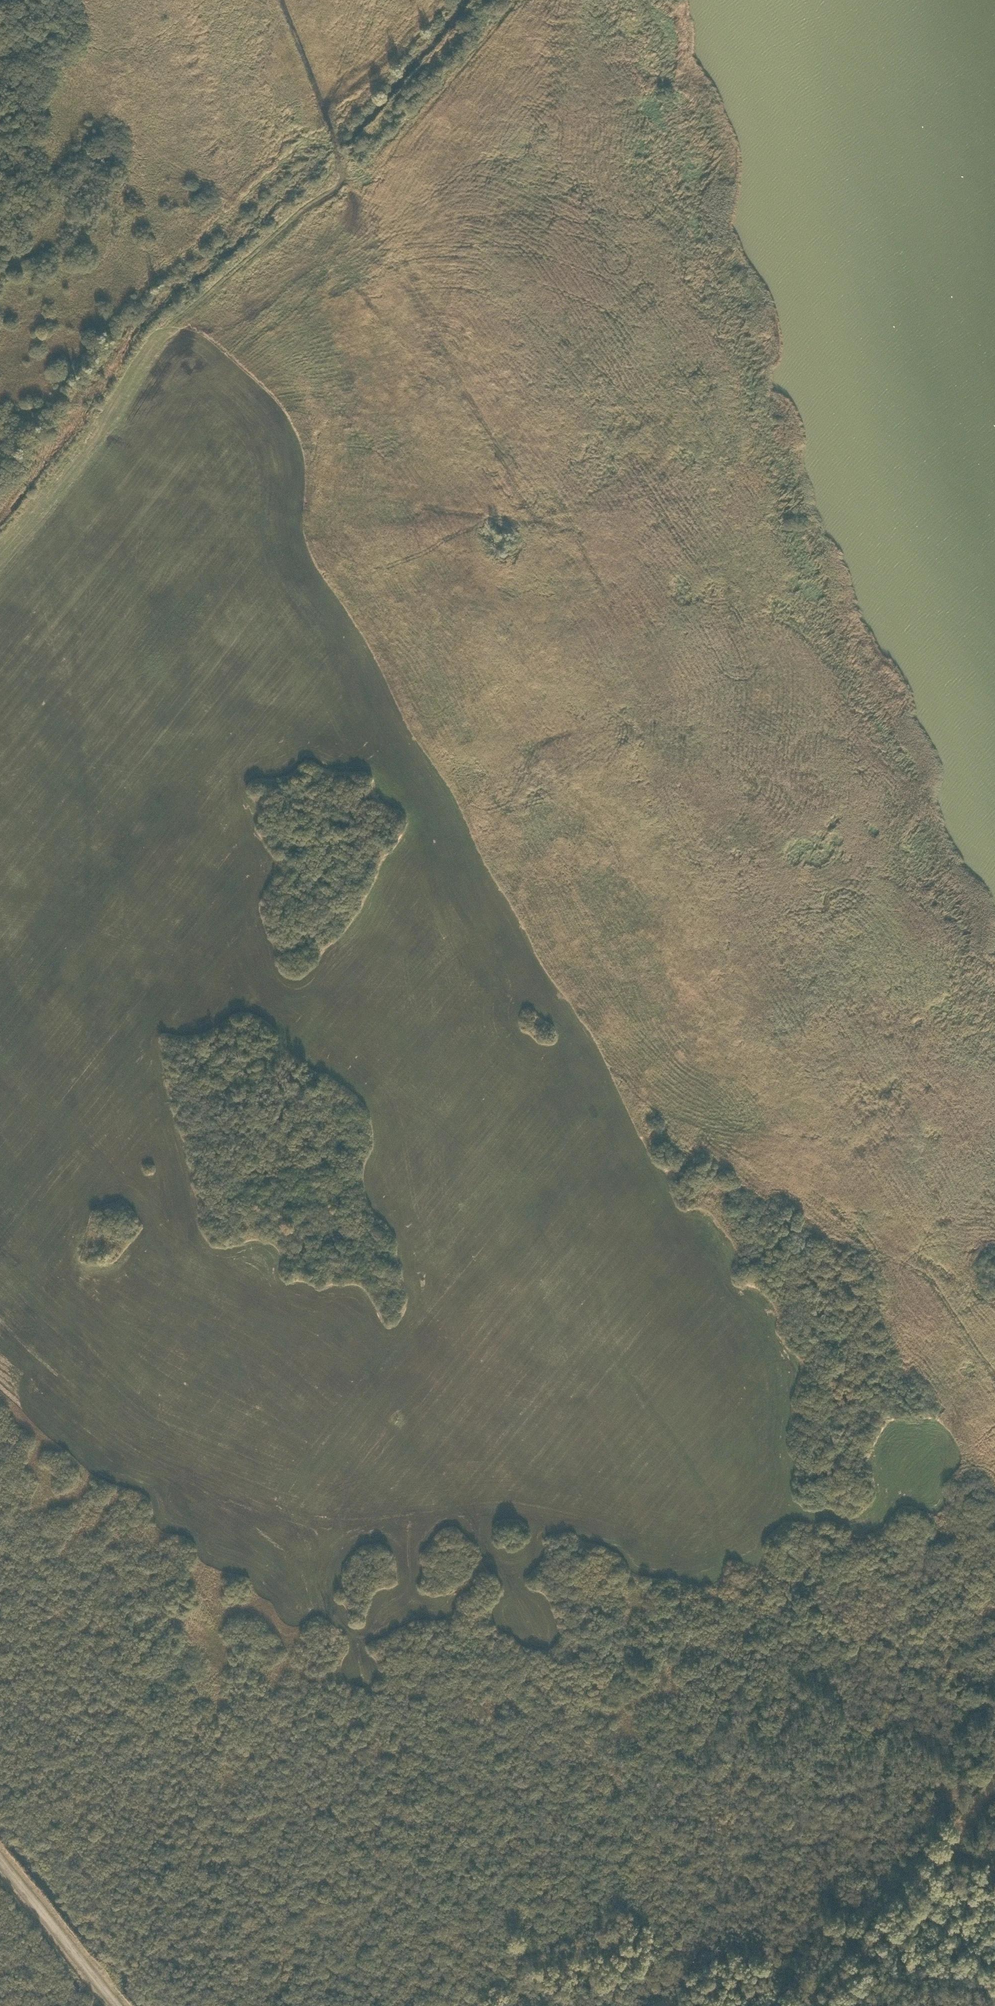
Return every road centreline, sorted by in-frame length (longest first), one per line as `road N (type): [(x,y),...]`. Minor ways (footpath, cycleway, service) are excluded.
road 1 (track): [(0,556),(110,413),(143,350),(344,177)]
road 2 (track): [(354,198),(283,0)]
road 3 (track): [(0,1857),(119,2005)]

